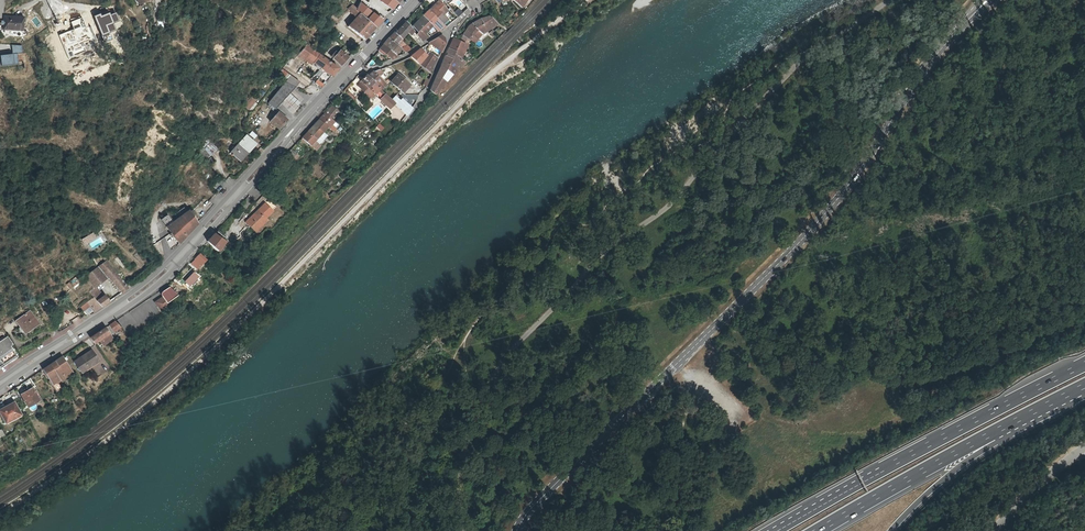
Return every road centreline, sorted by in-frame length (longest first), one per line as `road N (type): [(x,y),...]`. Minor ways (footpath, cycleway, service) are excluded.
road 1 (tertiary): [(516,530),(550,486),(838,199),(975,13)]
road 2 (track): [(0,513),(196,366),(498,67)]
road 3 (primary): [(0,384),(174,262),(351,68)]
road 4 (motorway): [(1084,365),(773,530)]
road 5 (motorway): [(820,530),(1084,387)]
road 6 (motorway): [(891,530),(975,457),(1084,397)]

